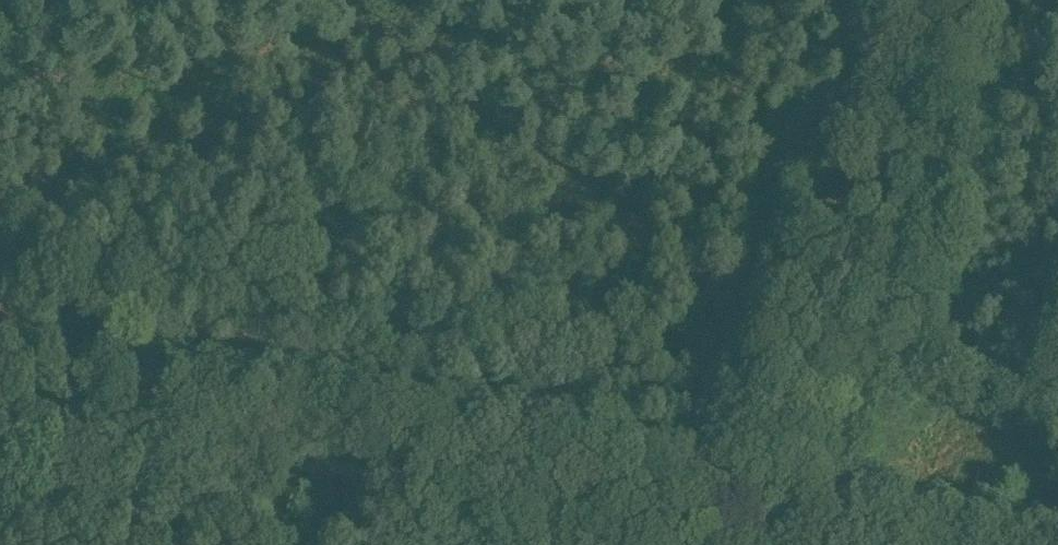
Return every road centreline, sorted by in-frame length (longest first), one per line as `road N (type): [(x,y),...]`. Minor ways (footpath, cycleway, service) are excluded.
road 1 (track): [(140,440),(735,544)]
road 2 (track): [(939,0),(745,544)]
road 3 (track): [(0,416),(140,440)]

